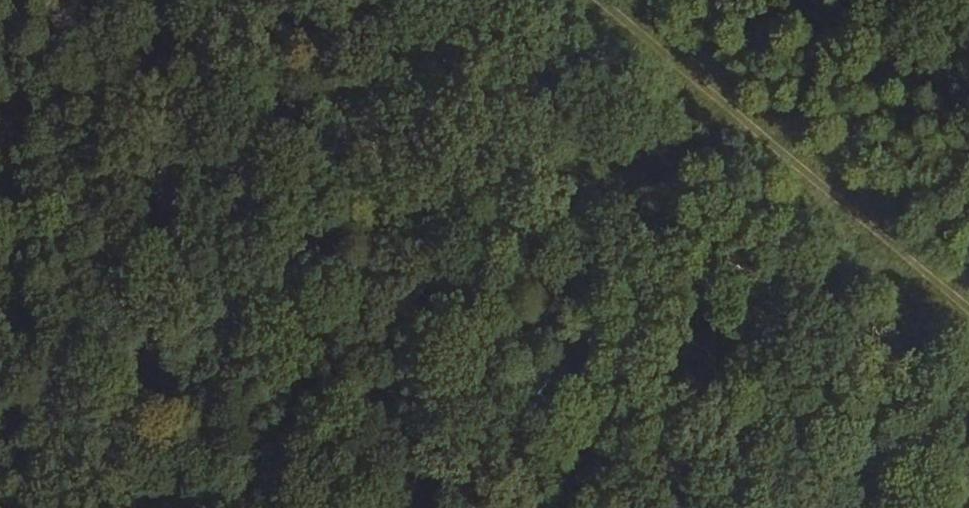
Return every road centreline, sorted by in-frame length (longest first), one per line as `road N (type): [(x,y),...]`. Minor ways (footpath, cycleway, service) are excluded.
road 1 (track): [(596,0),(968,314)]

